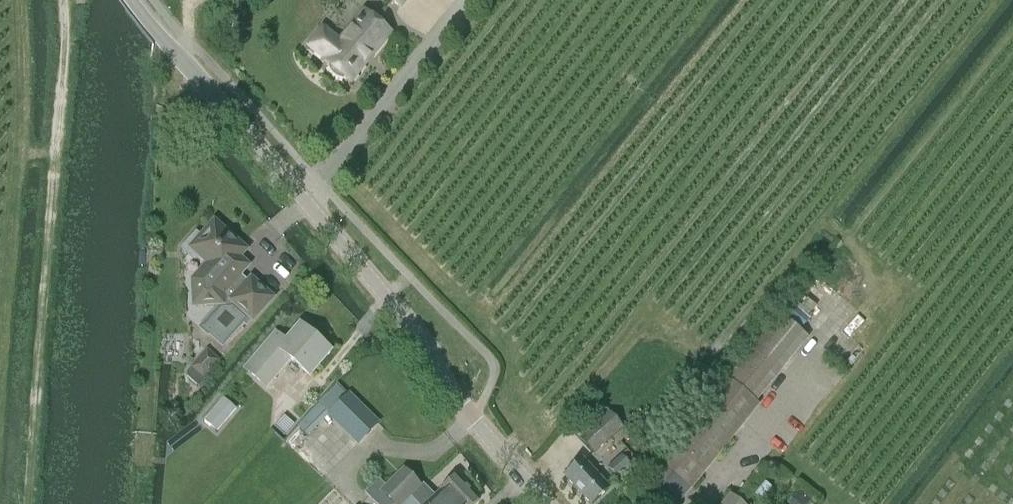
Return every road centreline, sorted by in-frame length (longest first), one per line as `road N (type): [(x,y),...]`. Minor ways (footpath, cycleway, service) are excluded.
road 1 (tertiary): [(545,503),(443,385),(423,342),(137,0)]
road 2 (track): [(62,0),(54,152)]

